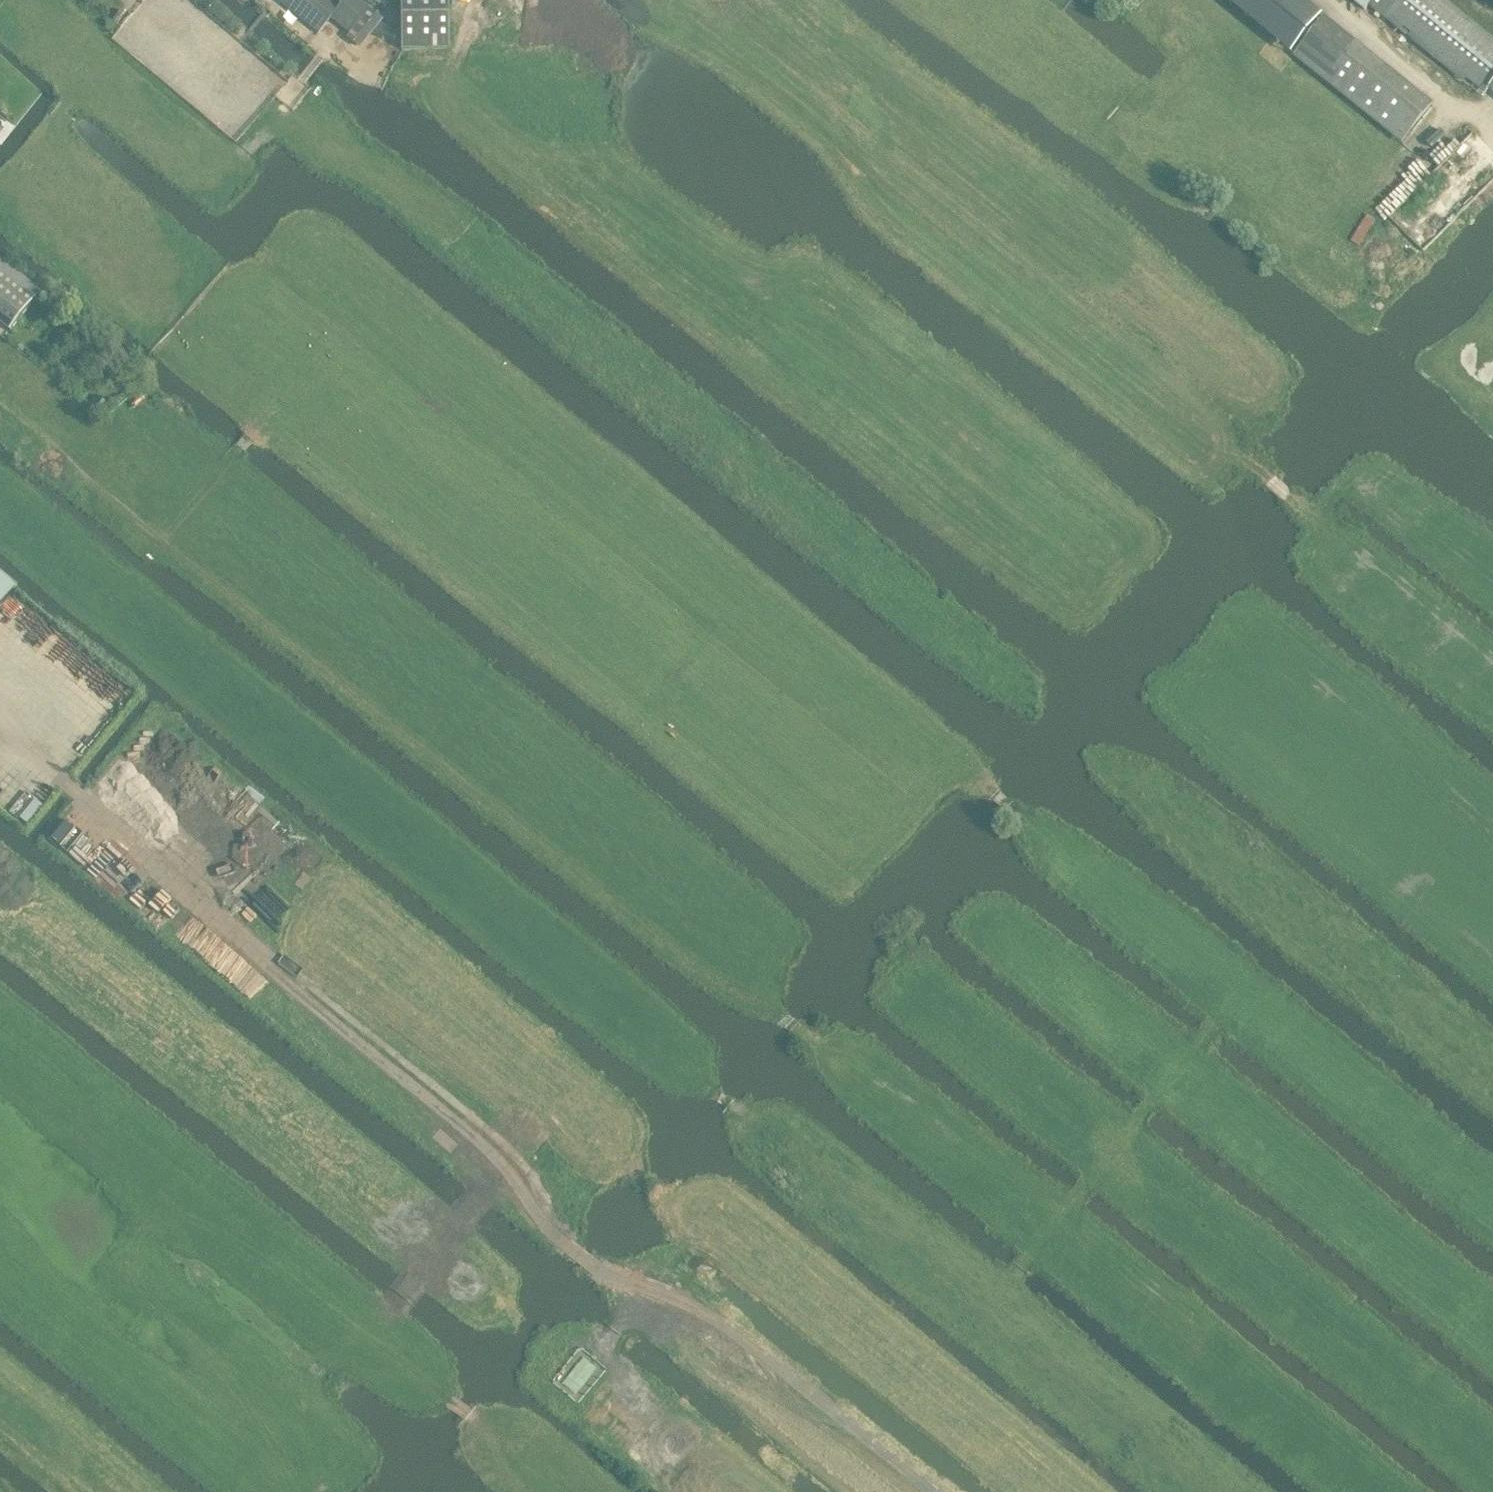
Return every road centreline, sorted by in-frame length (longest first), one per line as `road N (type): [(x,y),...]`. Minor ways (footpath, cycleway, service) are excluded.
road 1 (track): [(936,1491),(738,1330),(677,1293),(595,1265),(574,1248),(541,1188),(487,1132),(0,730)]
road 2 (track): [(635,0),(764,71),(1175,421),(1262,469),(1298,503)]
road 3 (track): [(257,428),(162,542),(0,402)]
road 4 (track): [(1492,135),(1331,0)]
road 5 (track): [(246,350),(257,428),(326,485)]

